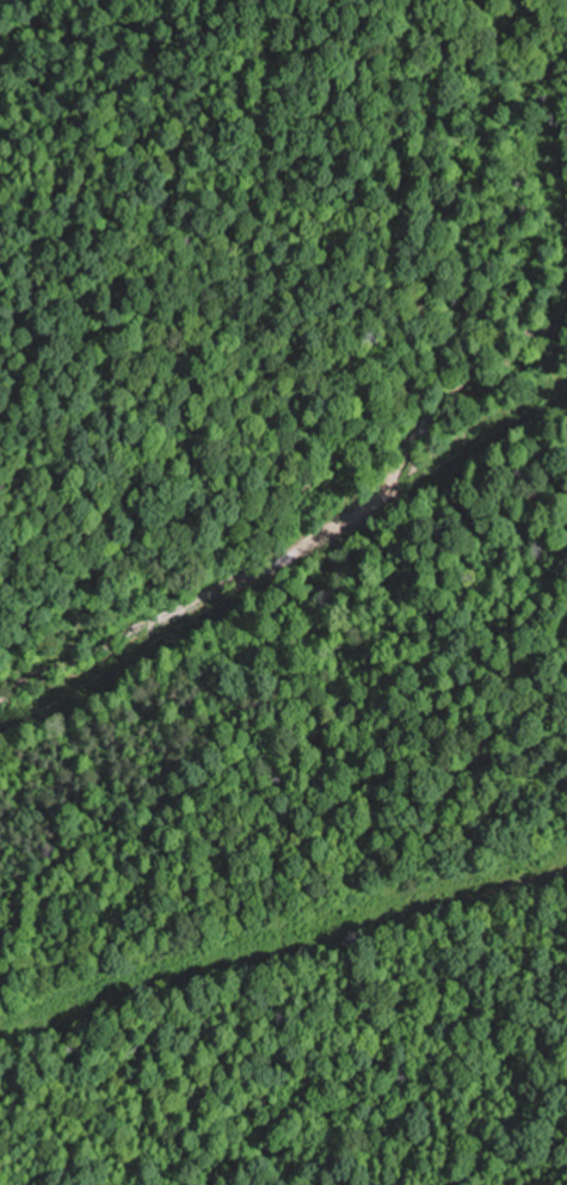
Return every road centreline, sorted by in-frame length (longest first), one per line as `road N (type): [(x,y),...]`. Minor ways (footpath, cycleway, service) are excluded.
road 1 (residential): [(0,699),(276,566),(364,505),(491,348),(566,319)]

